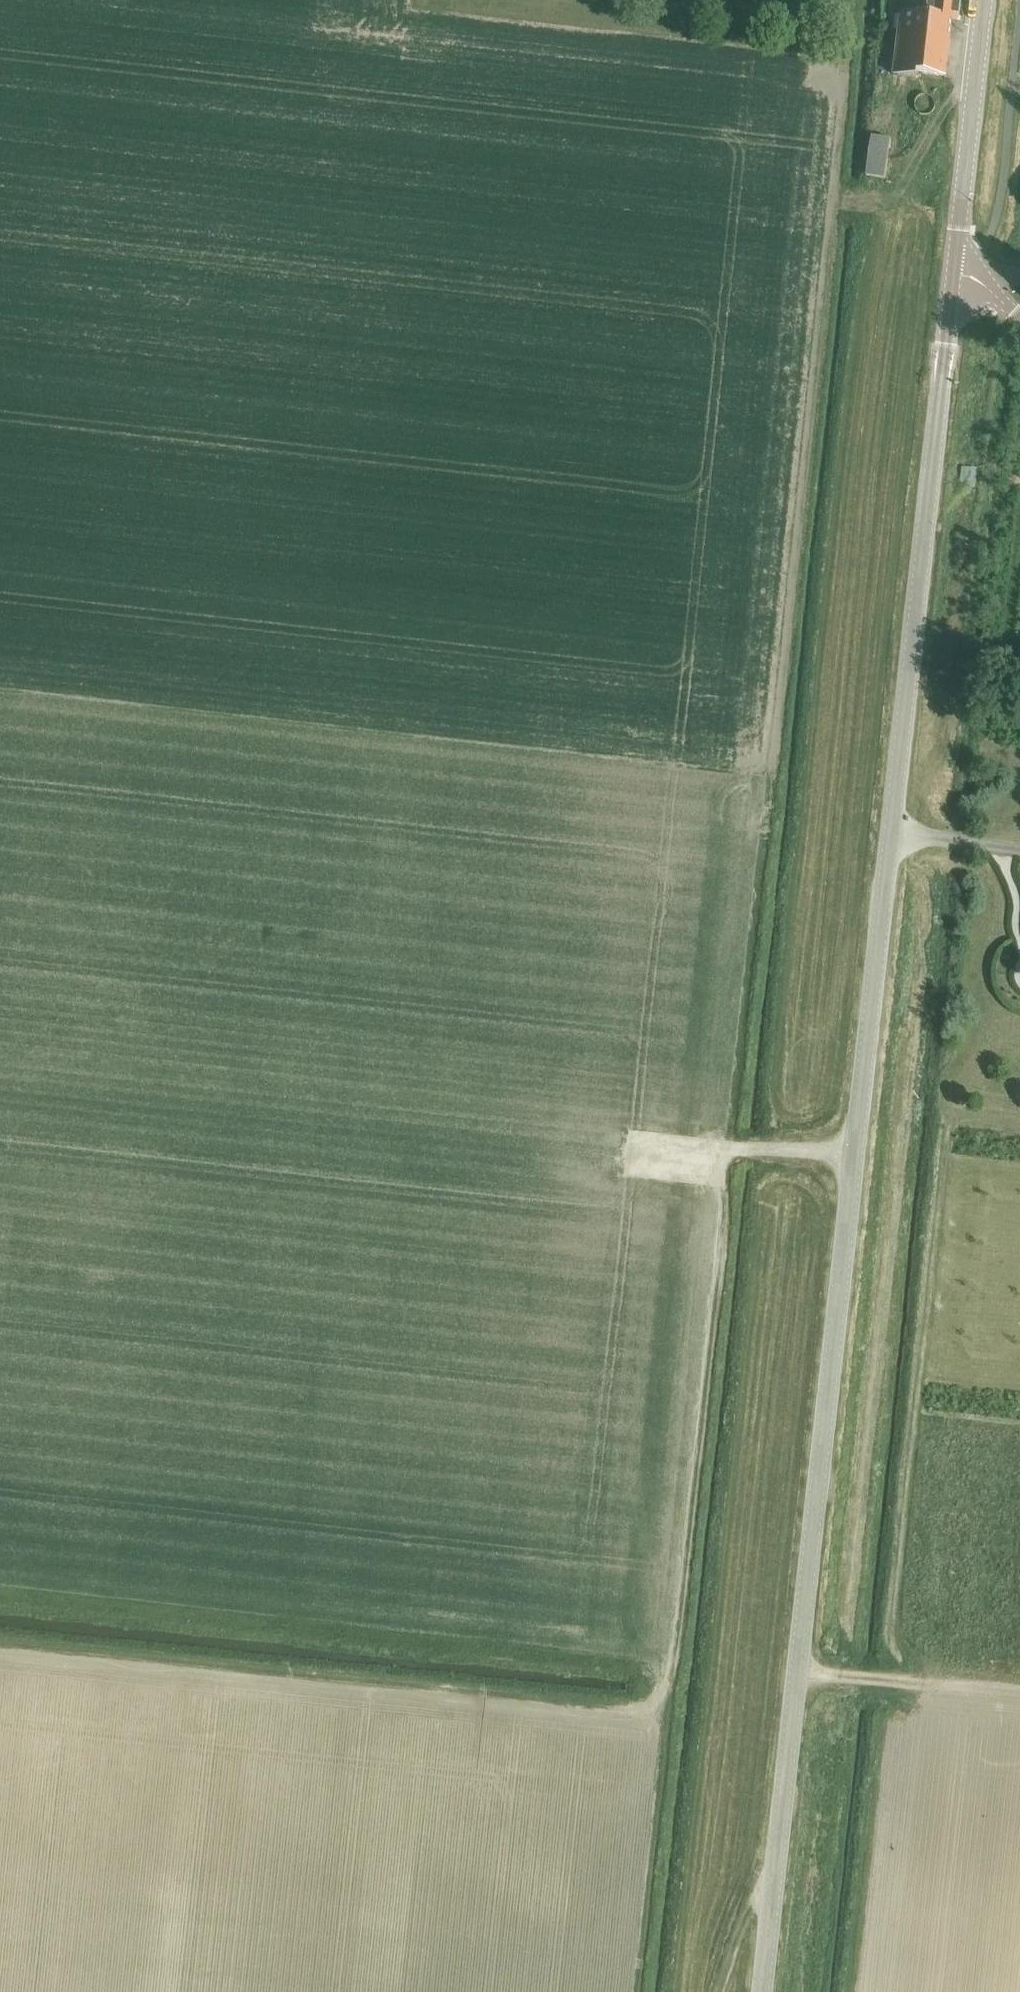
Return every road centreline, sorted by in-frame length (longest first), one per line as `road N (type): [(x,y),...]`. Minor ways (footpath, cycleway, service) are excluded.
road 1 (tertiary): [(761,1991),(956,277)]
road 2 (tertiary): [(956,277),(987,0)]

